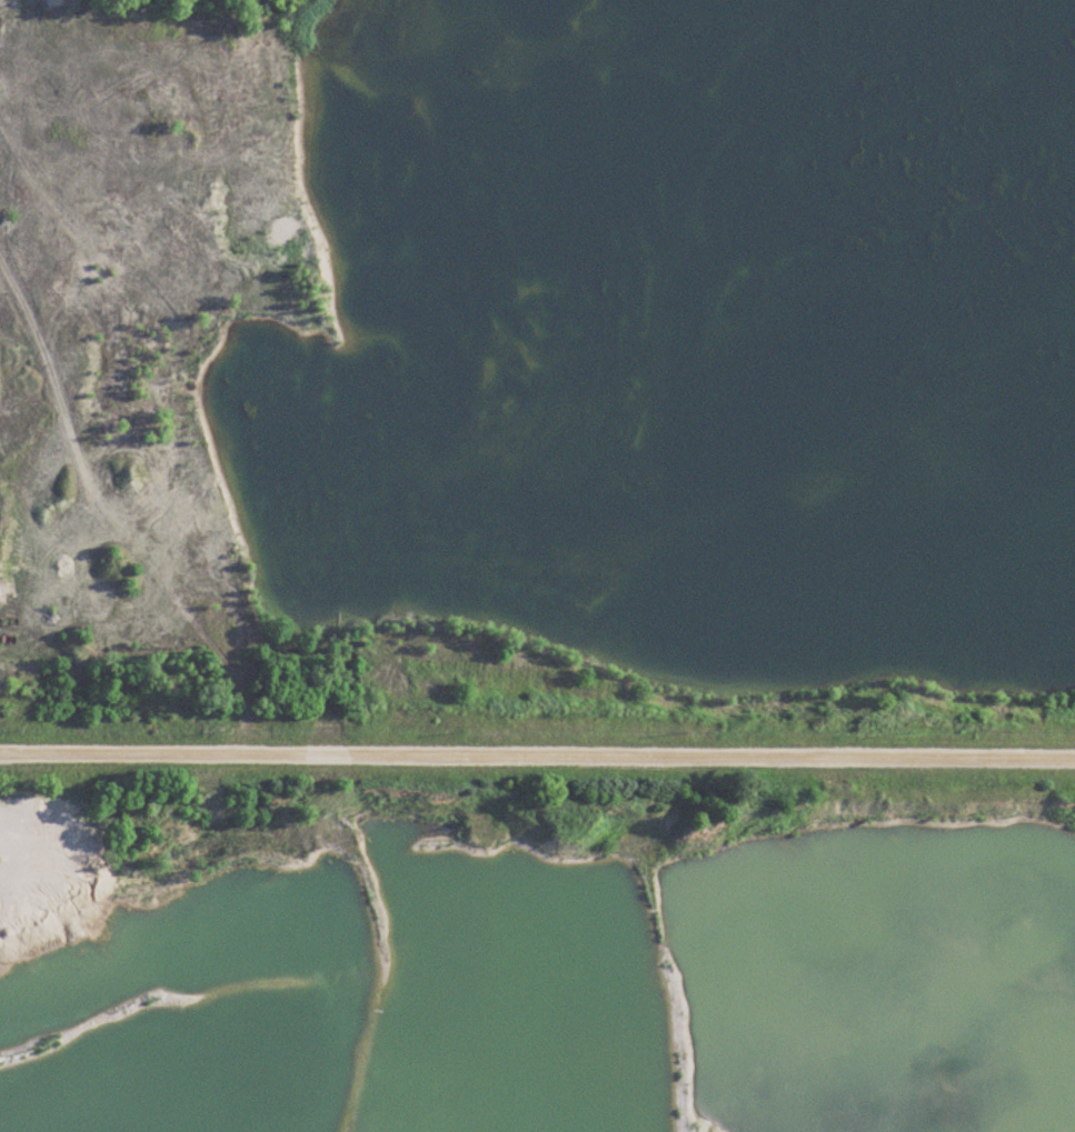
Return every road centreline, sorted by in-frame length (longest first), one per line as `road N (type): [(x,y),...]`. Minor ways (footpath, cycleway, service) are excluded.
road 1 (residential): [(1074,764),(0,761)]

